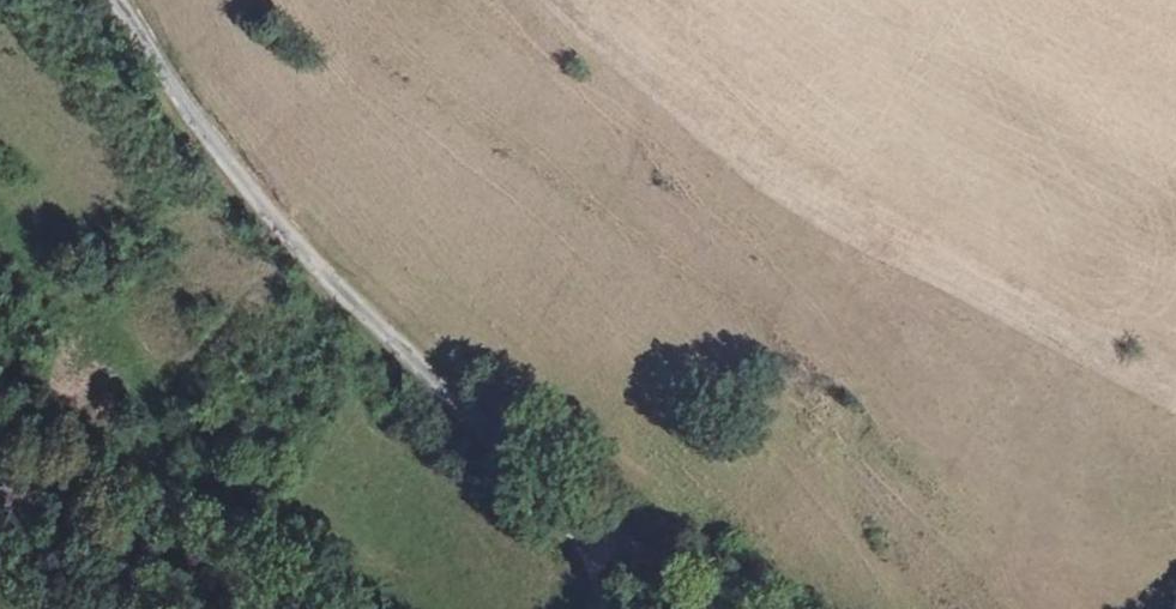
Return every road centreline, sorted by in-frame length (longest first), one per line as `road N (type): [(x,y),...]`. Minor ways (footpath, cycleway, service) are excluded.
road 1 (unclassified): [(115,0),(267,212),(565,517),(611,608)]
road 2 (track): [(723,608),(603,540),(588,551)]

